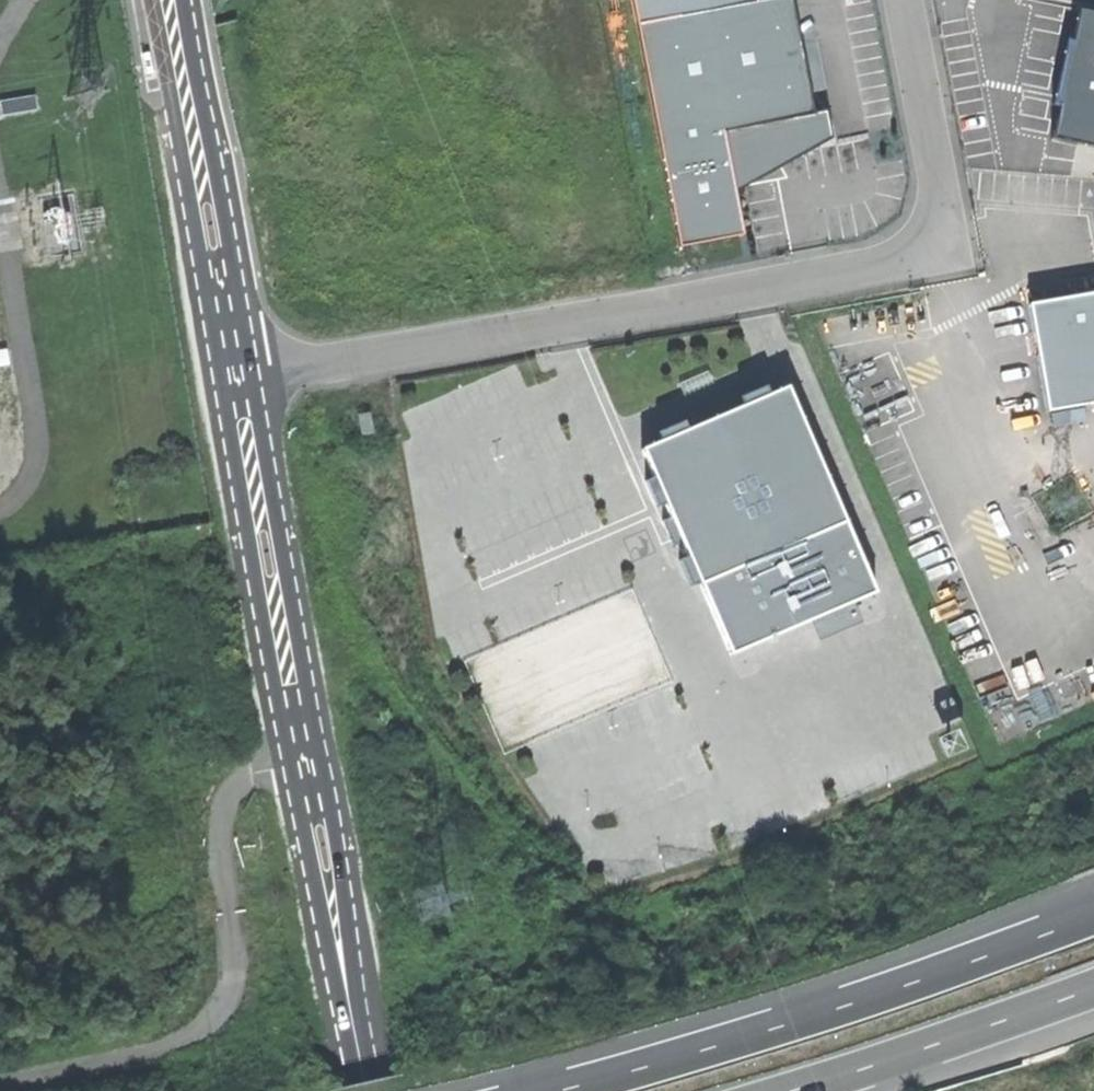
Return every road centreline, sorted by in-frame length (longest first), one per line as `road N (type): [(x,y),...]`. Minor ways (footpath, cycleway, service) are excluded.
road 1 (secondary): [(152,0),(318,926),(363,1071)]
road 2 (secondary): [(363,1071),(350,847),(236,375),(167,0)]
road 3 (trunk): [(1093,914),(905,985),(539,1090)]
road 4 (trunk): [(783,1090),(1093,985)]

